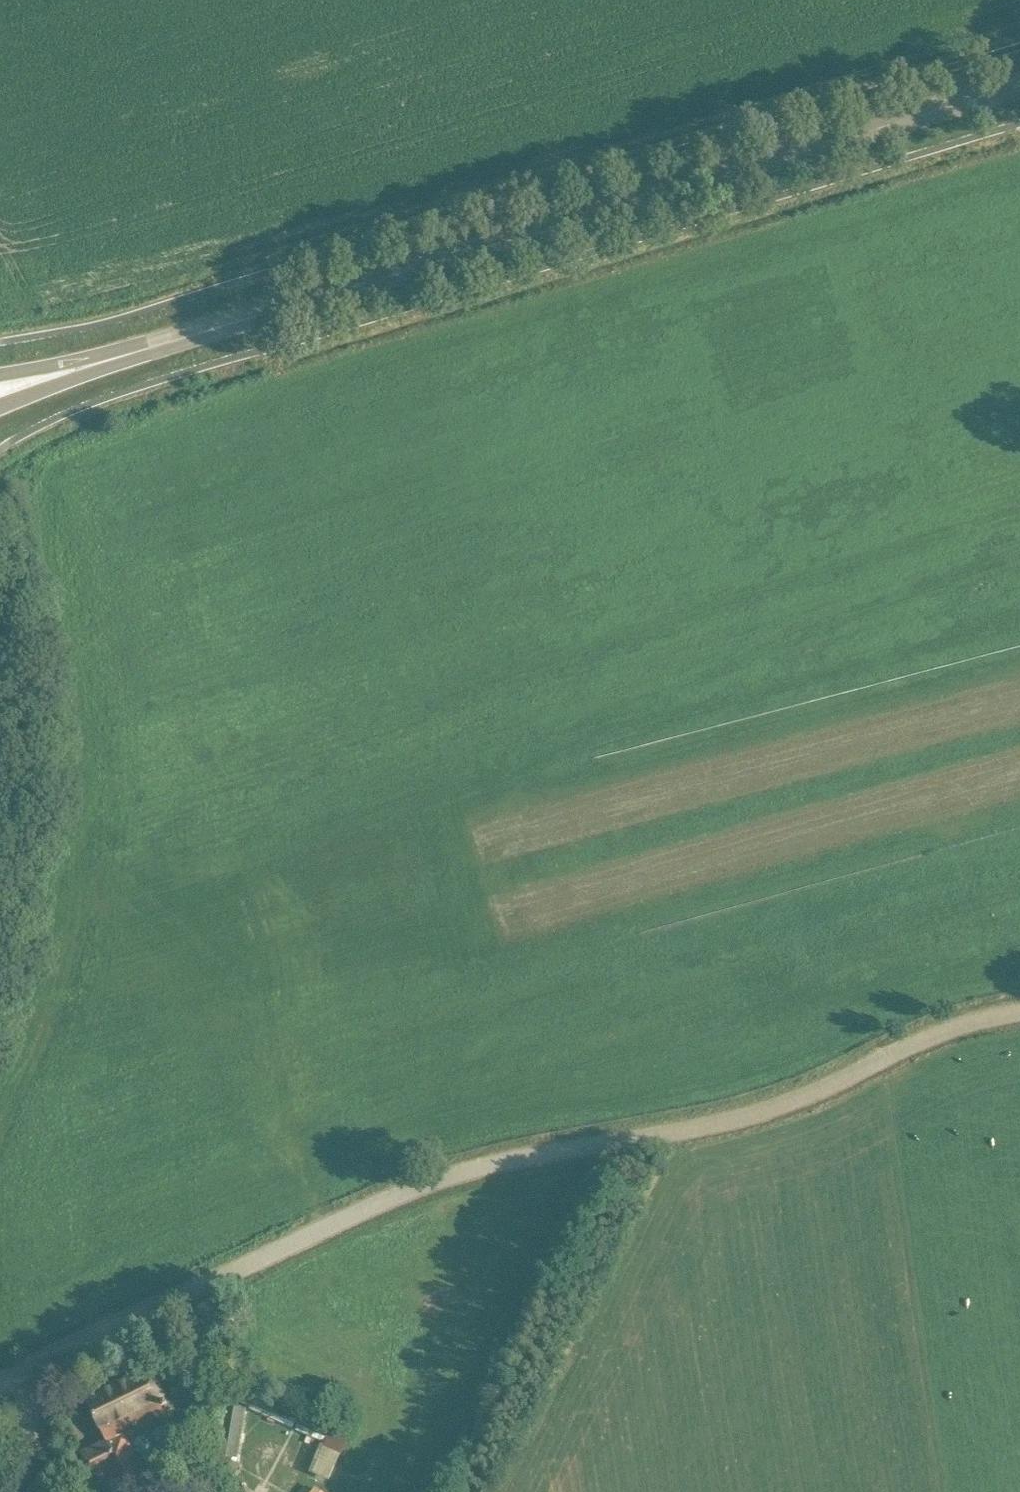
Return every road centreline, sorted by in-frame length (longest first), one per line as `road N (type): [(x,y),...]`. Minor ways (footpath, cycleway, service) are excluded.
road 1 (unclassified): [(0,1380),(416,1188),(535,1154),(755,1115),(955,1027),(1019,1012)]
road 2 (tertiary): [(0,389),(1019,85)]

